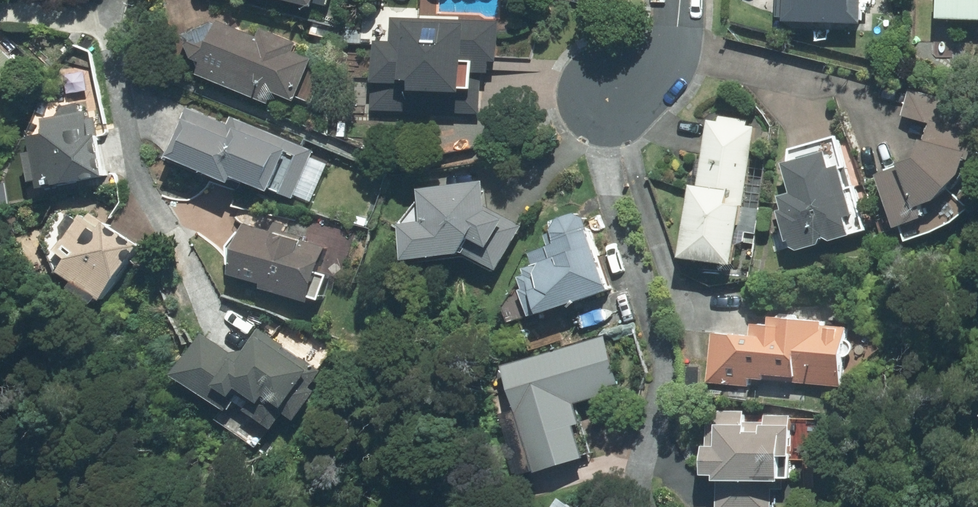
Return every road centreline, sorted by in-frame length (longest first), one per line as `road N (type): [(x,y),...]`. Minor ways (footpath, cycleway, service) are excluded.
road 1 (residential): [(609,98),(649,76),(672,52),(680,0)]

